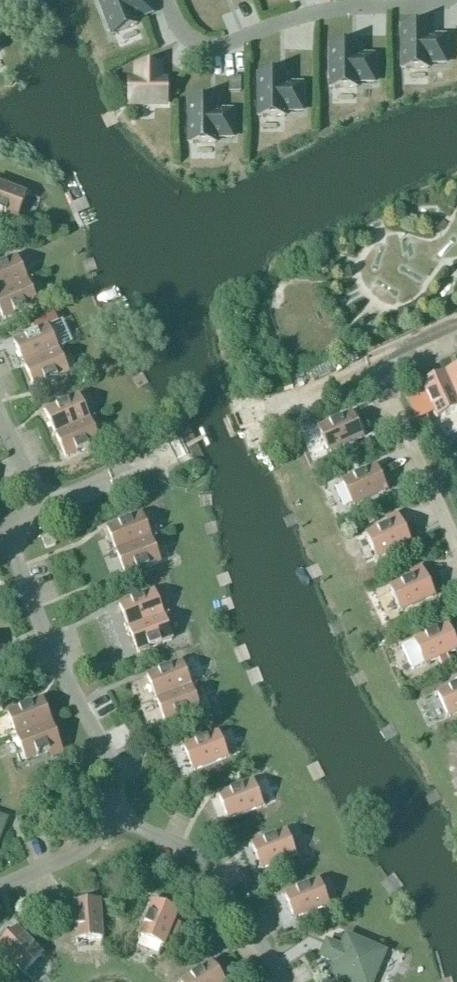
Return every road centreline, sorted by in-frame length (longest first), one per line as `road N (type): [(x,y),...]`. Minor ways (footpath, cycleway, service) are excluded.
road 1 (residential): [(50,504),(375,359)]
road 2 (residential): [(454,0),(314,12),(223,47),(194,46),(168,0)]
road 3 (residential): [(105,817),(114,800),(113,762),(51,654),(6,525)]
road 4 (residential): [(282,981),(198,862),(144,823),(105,817)]
road 5 (residential): [(456,540),(375,359)]
road 6 (residential): [(0,878),(105,817)]

